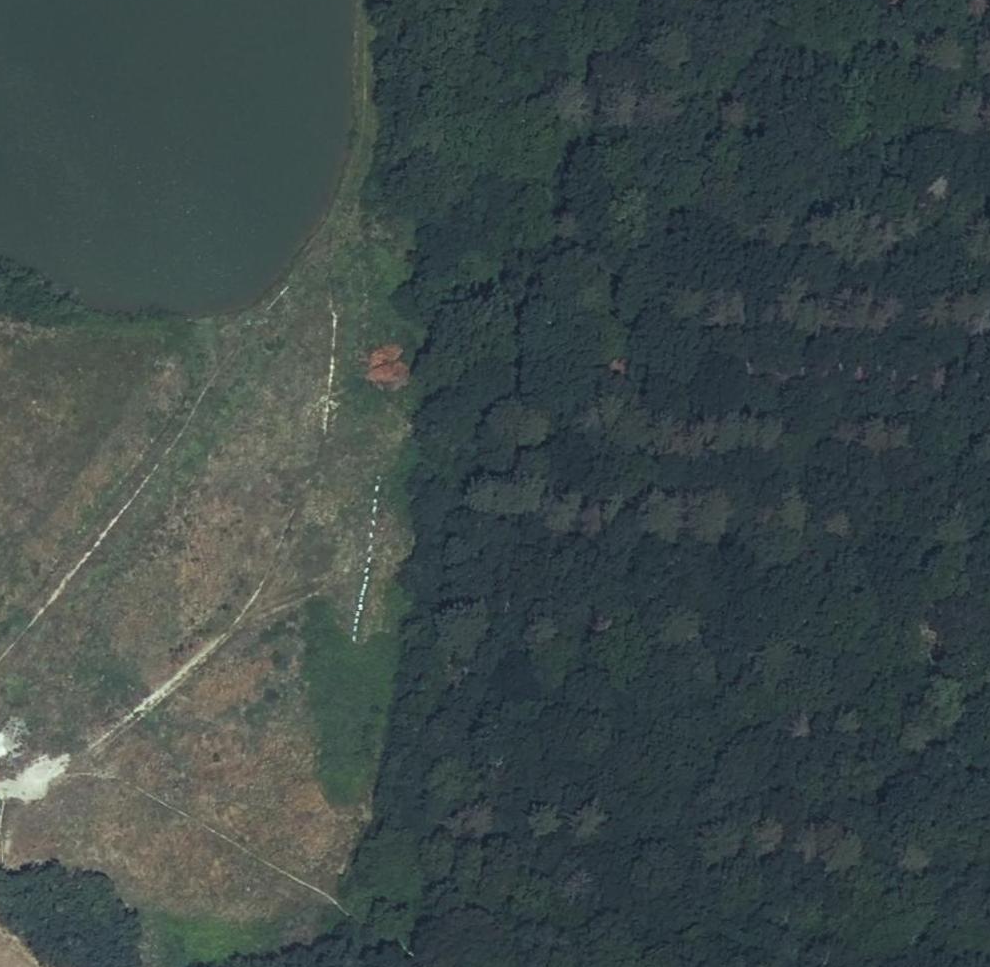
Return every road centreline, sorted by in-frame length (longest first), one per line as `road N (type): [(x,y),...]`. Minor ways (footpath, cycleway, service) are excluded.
road 1 (track): [(0,673),(351,197),(372,123),(368,0)]

